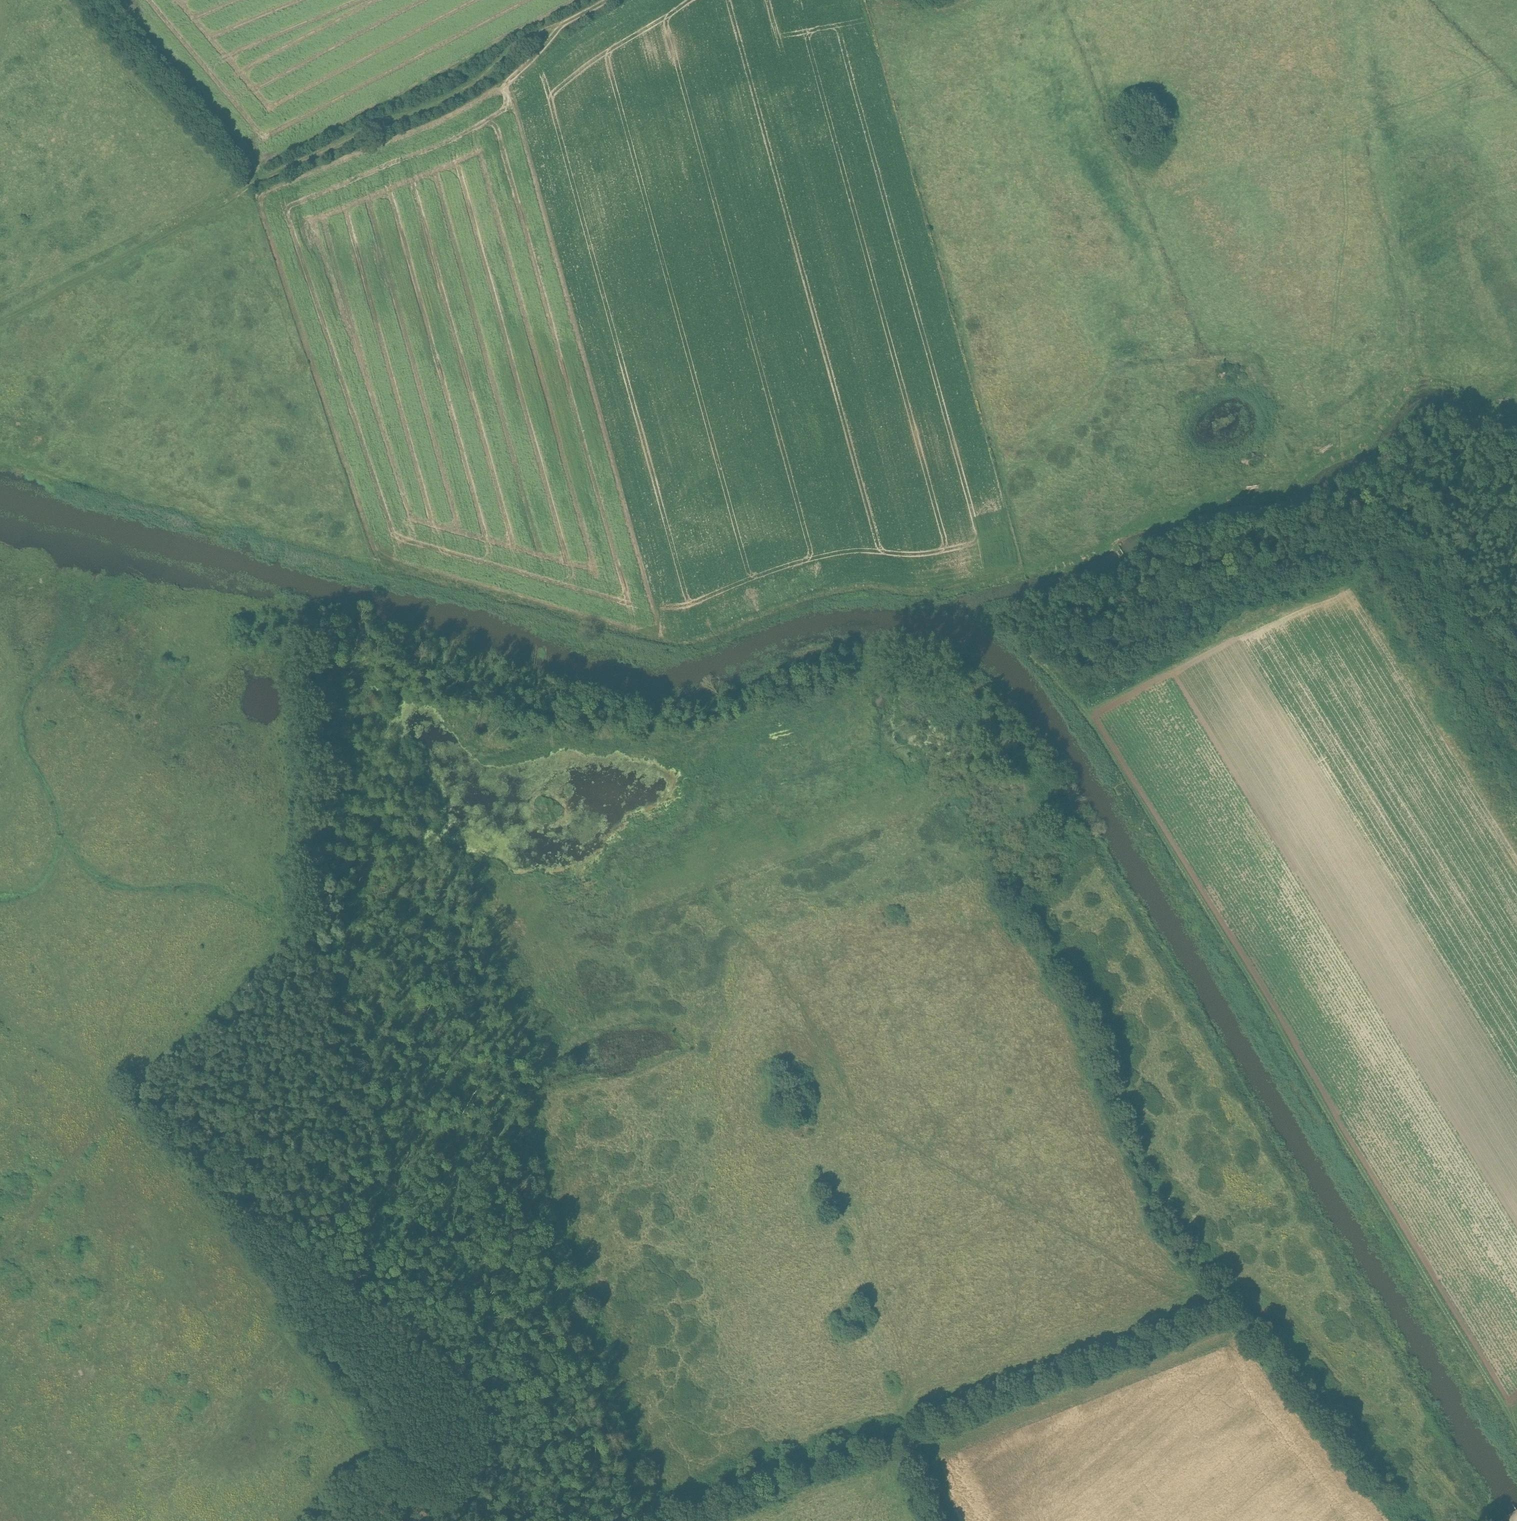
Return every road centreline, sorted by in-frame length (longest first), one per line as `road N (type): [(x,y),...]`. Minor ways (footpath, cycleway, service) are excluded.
road 1 (track): [(236,195),(441,102),(536,35),(605,0)]

